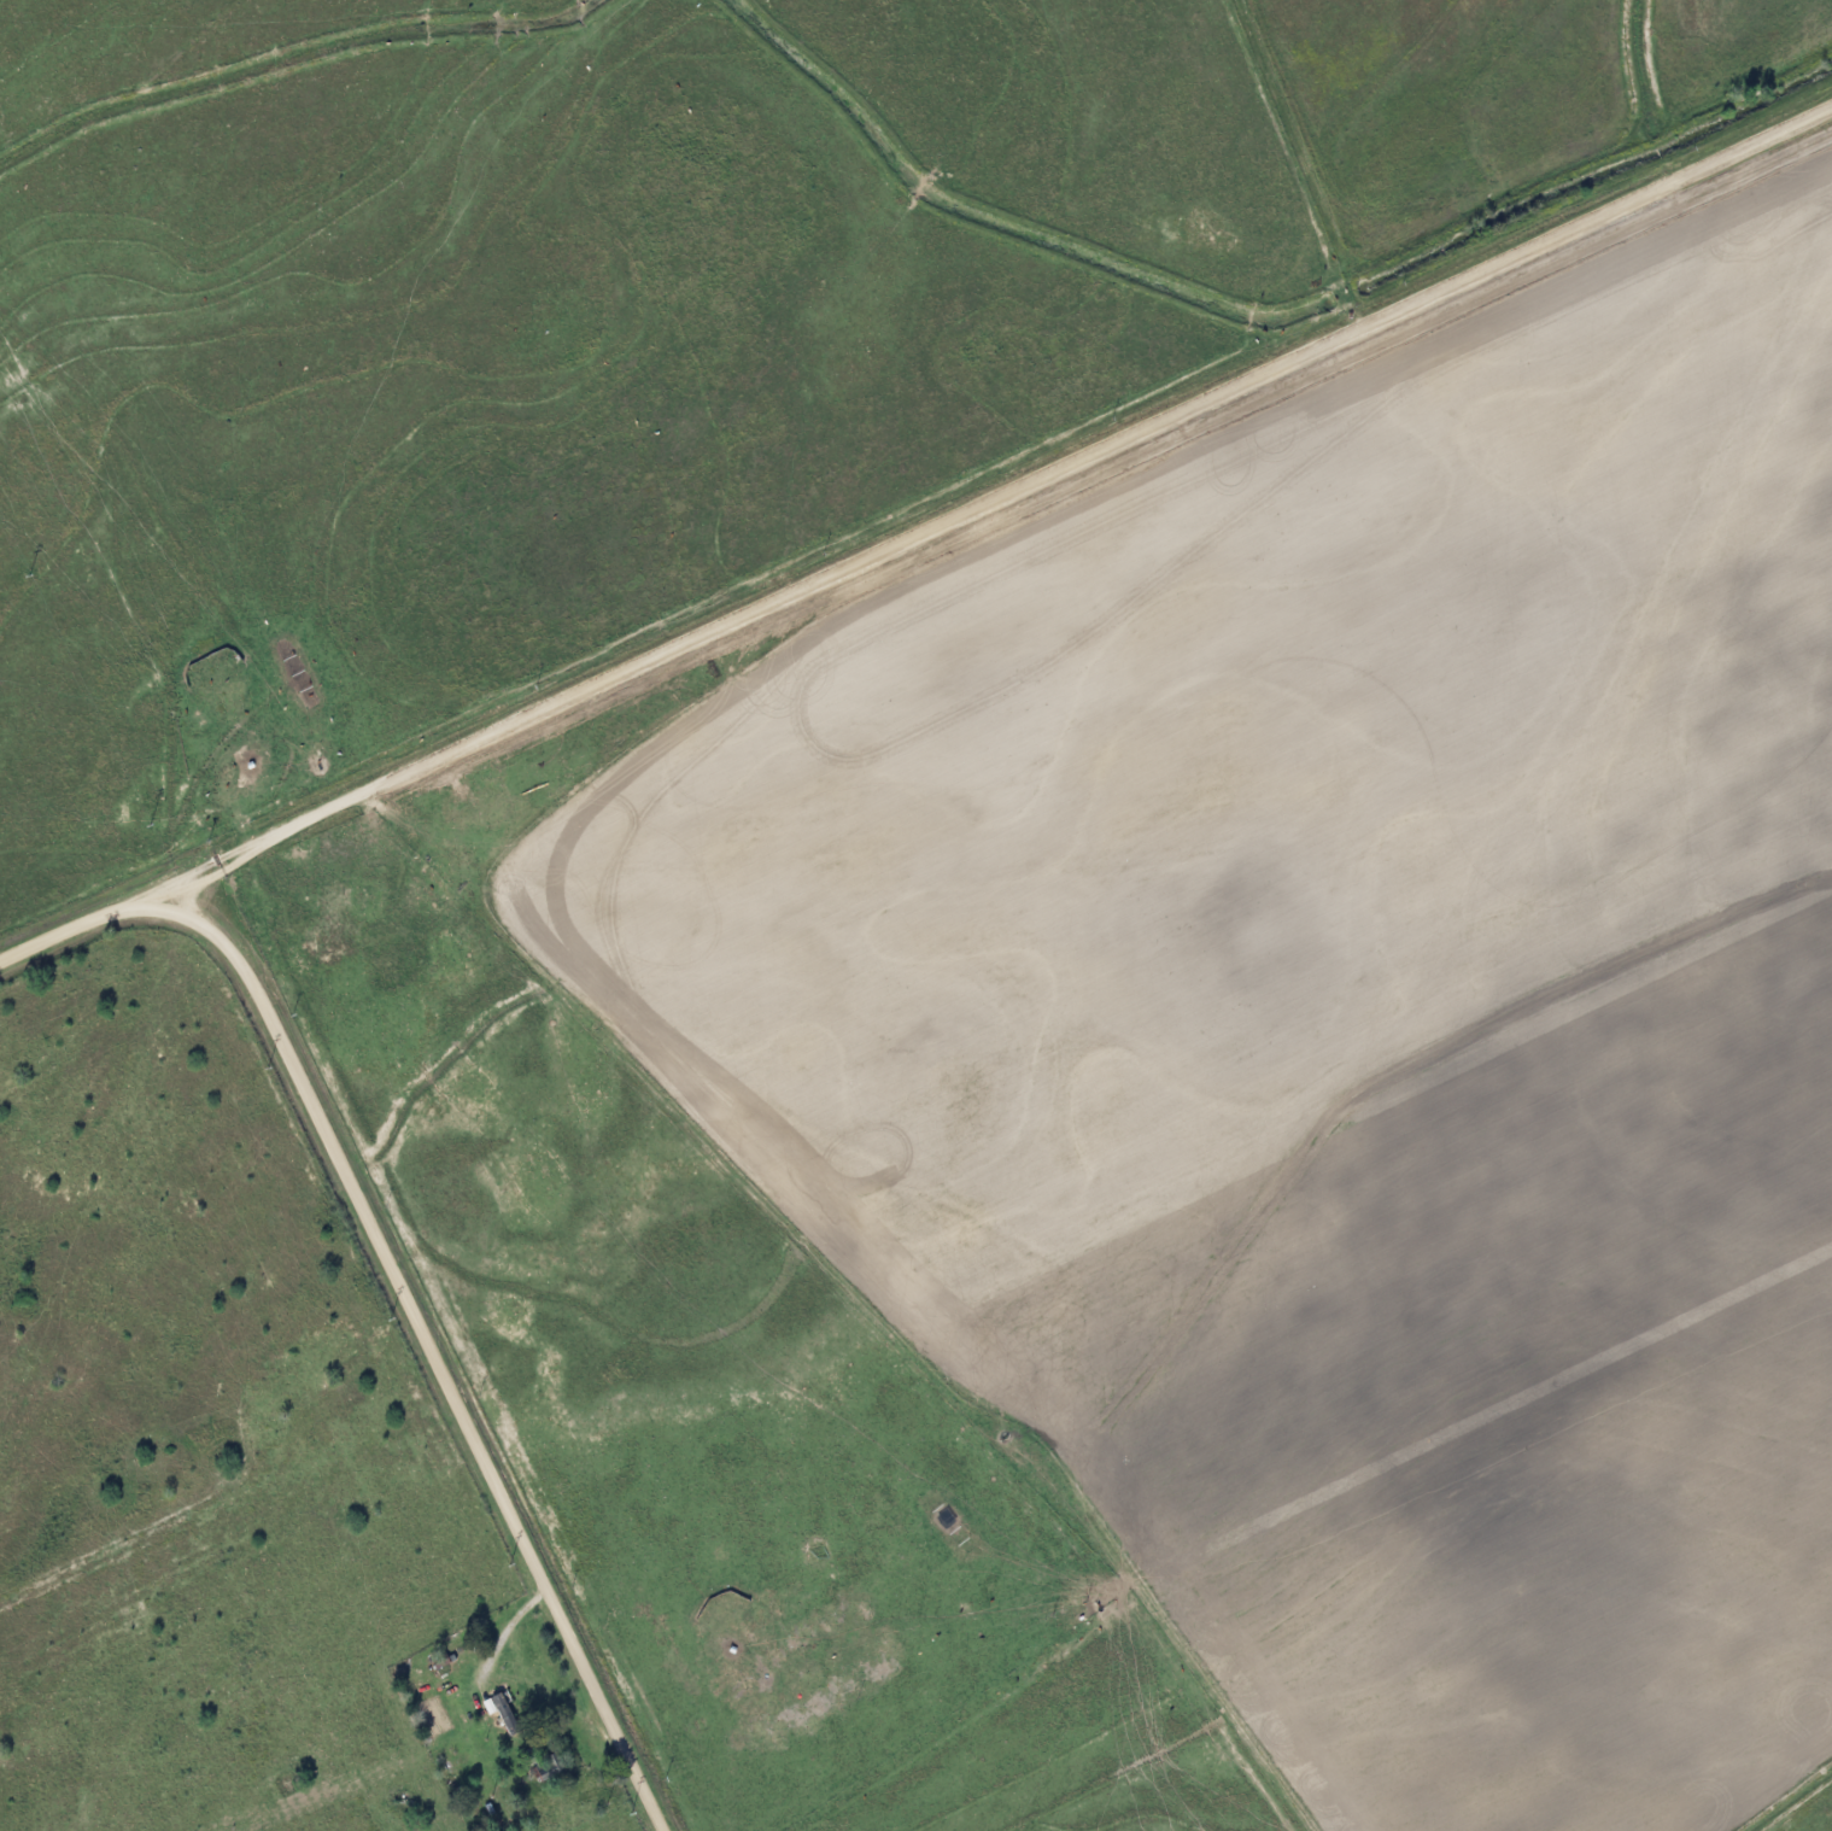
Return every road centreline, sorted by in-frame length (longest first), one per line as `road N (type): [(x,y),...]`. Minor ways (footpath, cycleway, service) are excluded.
road 1 (residential): [(660,1830),(240,965),(218,937),(186,917),(133,907),(101,912),(0,958)]

